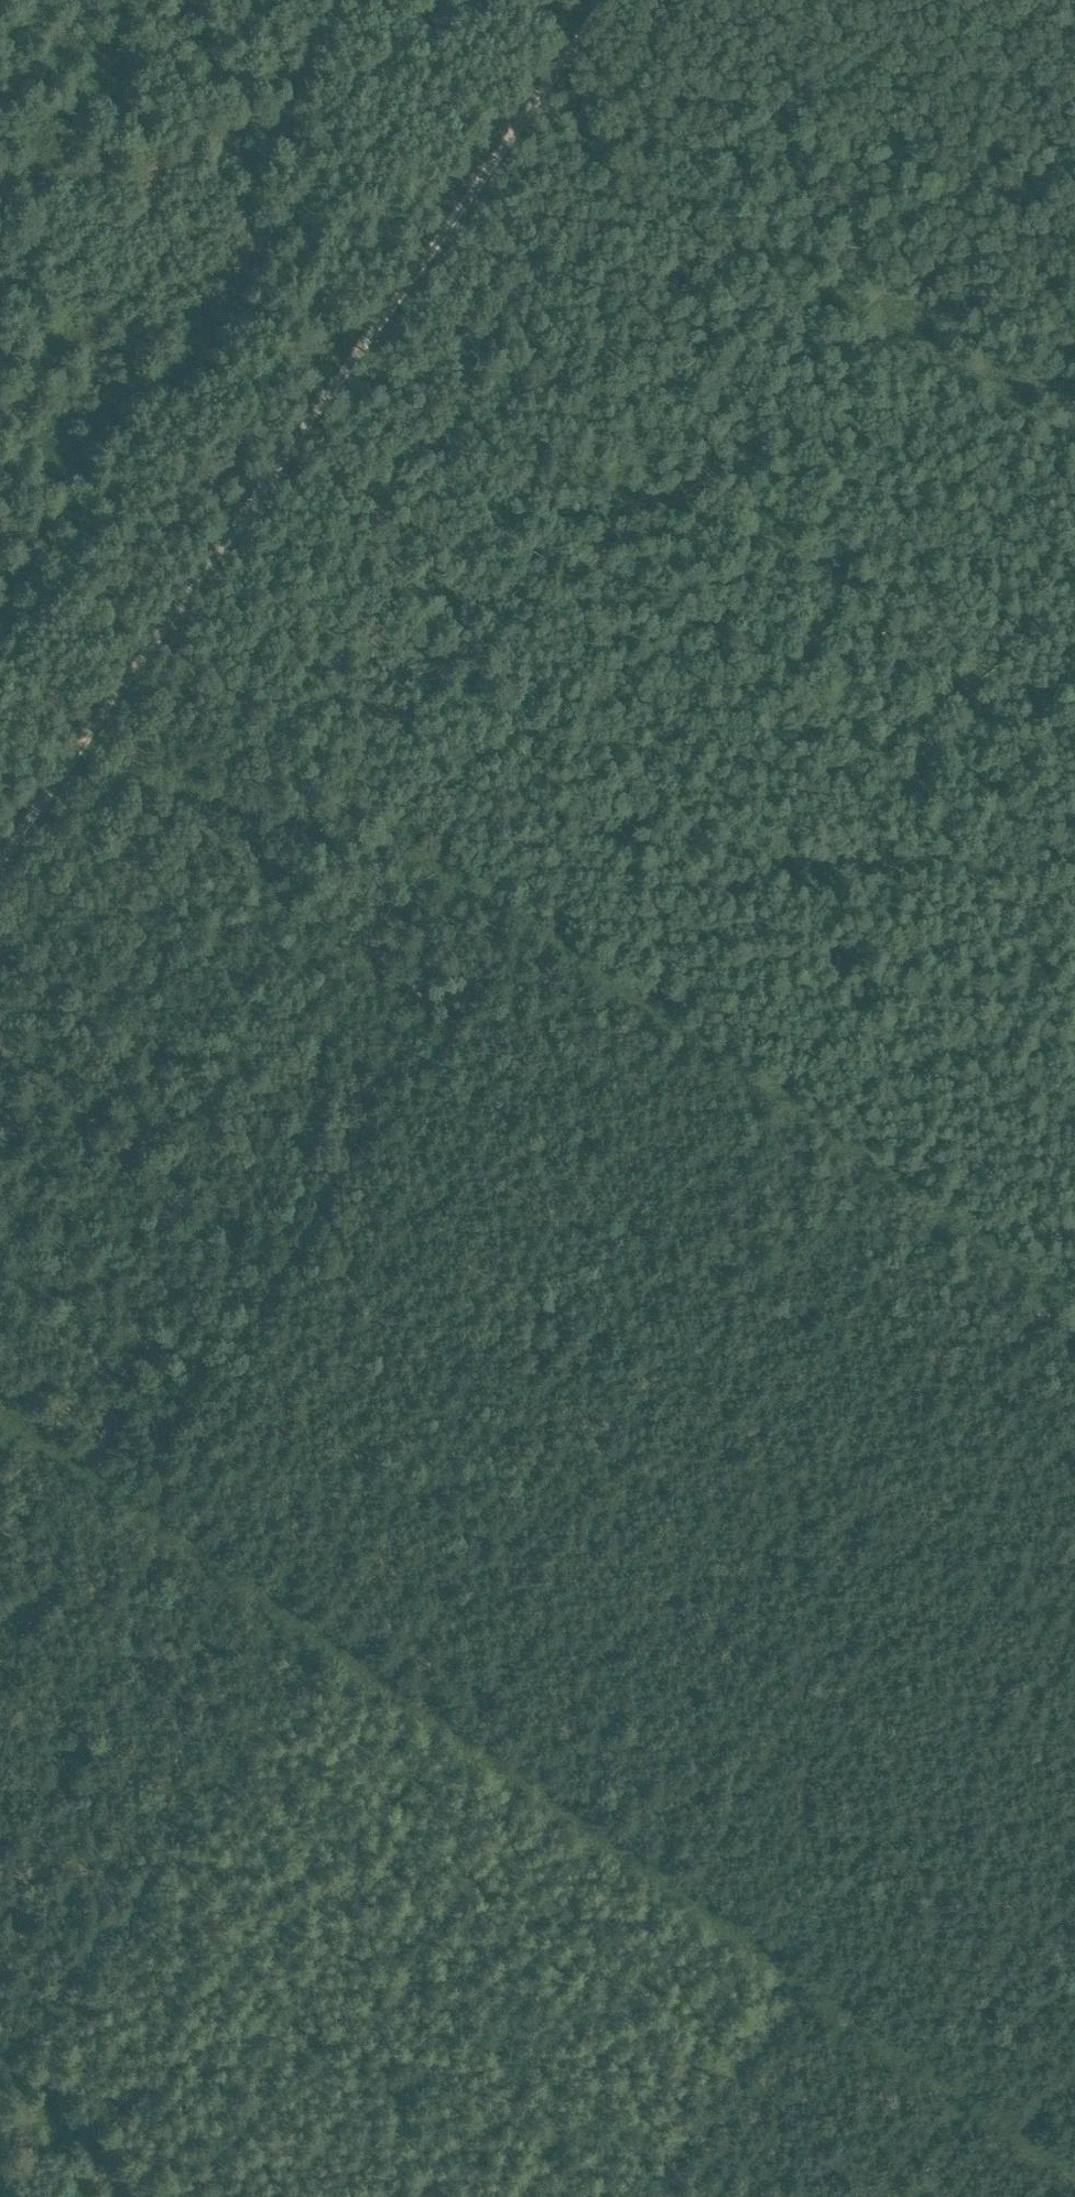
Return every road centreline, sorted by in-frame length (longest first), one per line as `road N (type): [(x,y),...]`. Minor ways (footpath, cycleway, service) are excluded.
road 1 (track): [(0,847),(601,0)]

